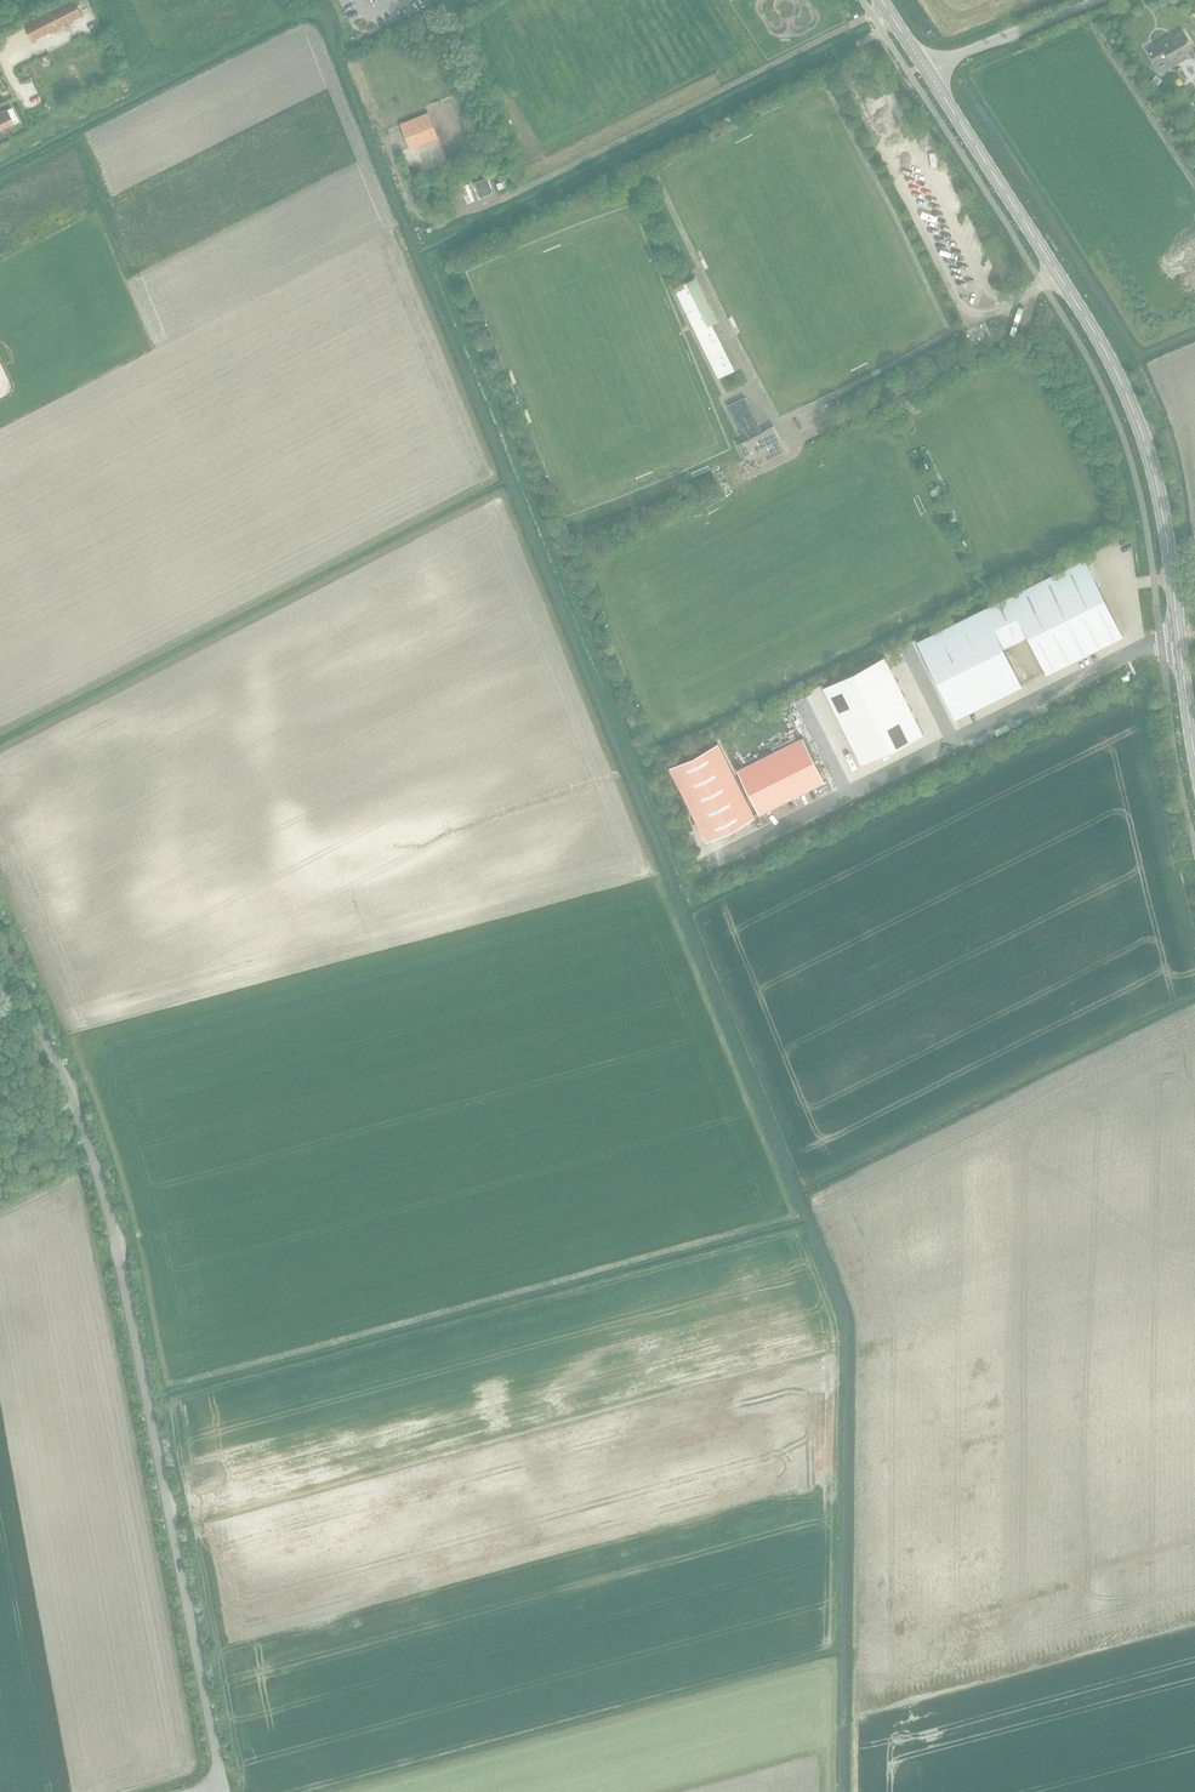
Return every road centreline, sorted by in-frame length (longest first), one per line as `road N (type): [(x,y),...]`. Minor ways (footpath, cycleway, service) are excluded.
road 1 (unclassified): [(223,1784),(99,1174),(0,929)]
road 2 (secondary): [(1179,643),(1158,491),(1123,386),(926,66)]
road 3 (unclassified): [(1179,643),(1136,649),(949,740)]
road 4 (unclassified): [(926,66),(1093,0)]
road 5 (unclassified): [(845,790),(717,853)]

